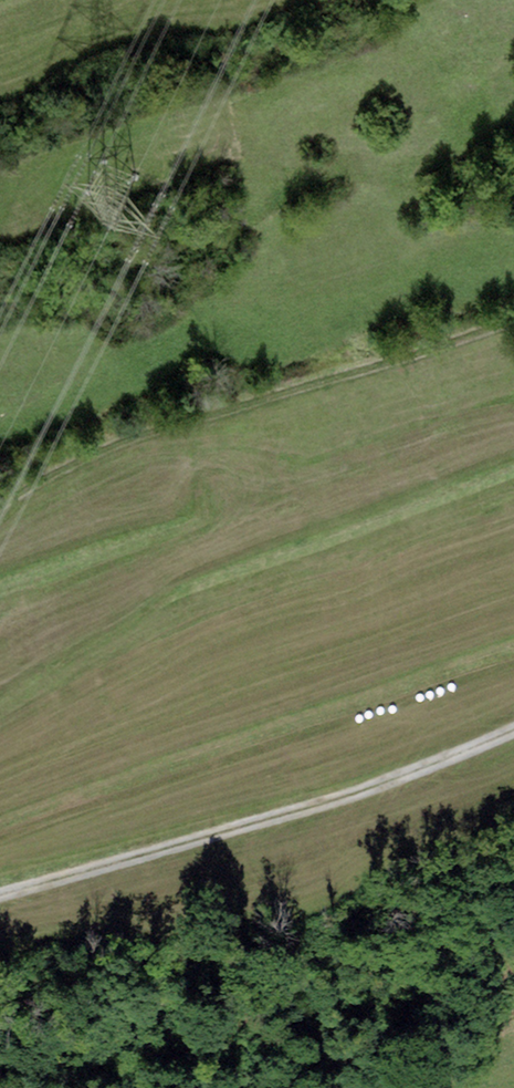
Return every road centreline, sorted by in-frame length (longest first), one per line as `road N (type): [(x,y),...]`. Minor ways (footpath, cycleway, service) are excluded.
road 1 (track): [(513,487),(176,606),(0,710)]
road 2 (track): [(513,318),(376,368),(117,441),(0,501)]
road 3 (track): [(513,733),(320,808),(0,897)]

